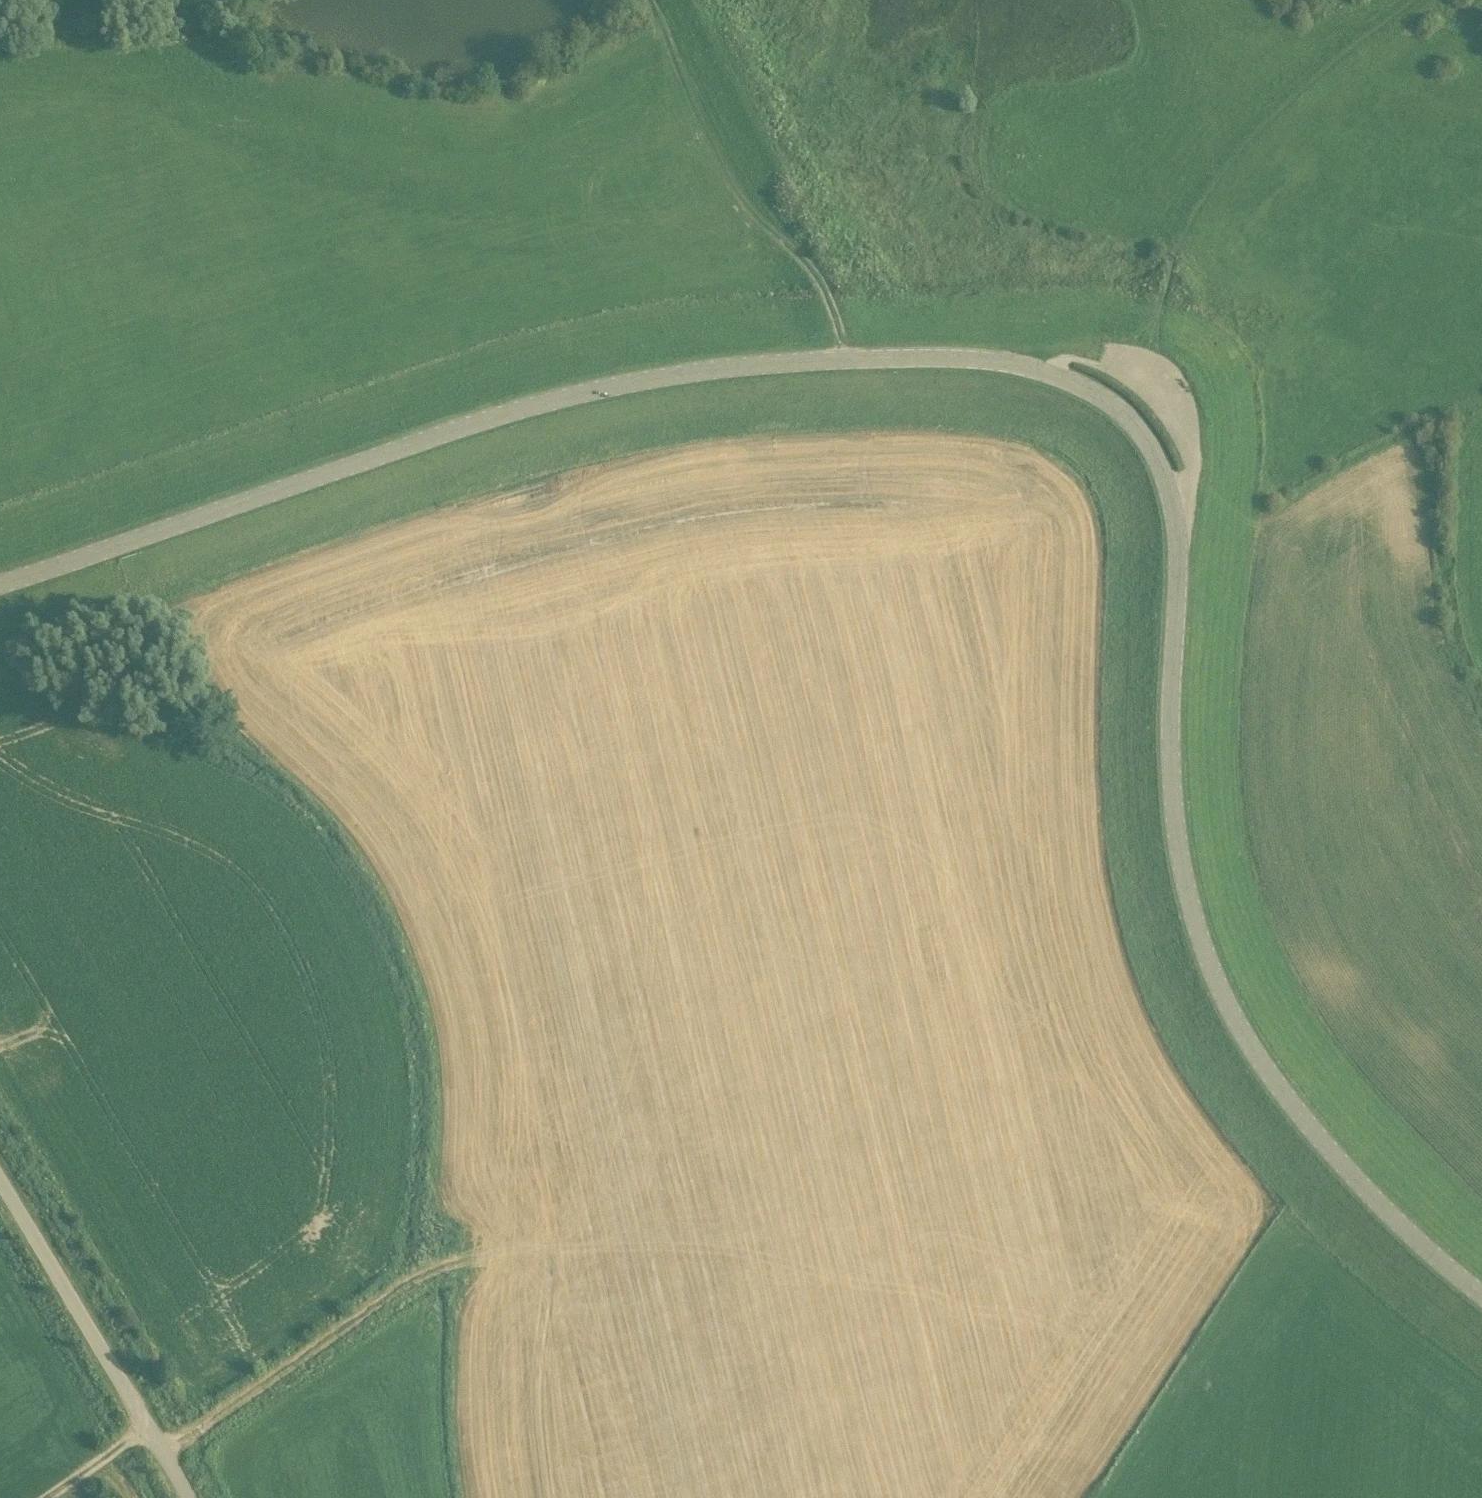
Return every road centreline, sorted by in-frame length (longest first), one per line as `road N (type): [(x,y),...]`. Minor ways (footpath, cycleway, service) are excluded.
road 1 (unclassified): [(1481,1291),(1319,1130),(1250,1038),(1211,960),(1189,881),(1172,763),(1176,518),(1141,435),(1124,415),(1073,383),(1007,364),(863,360),(645,382),(531,408),(0,585)]
road 2 (track): [(690,0),(863,360)]
road 3 (unclassified): [(188,1497),(0,1182)]

